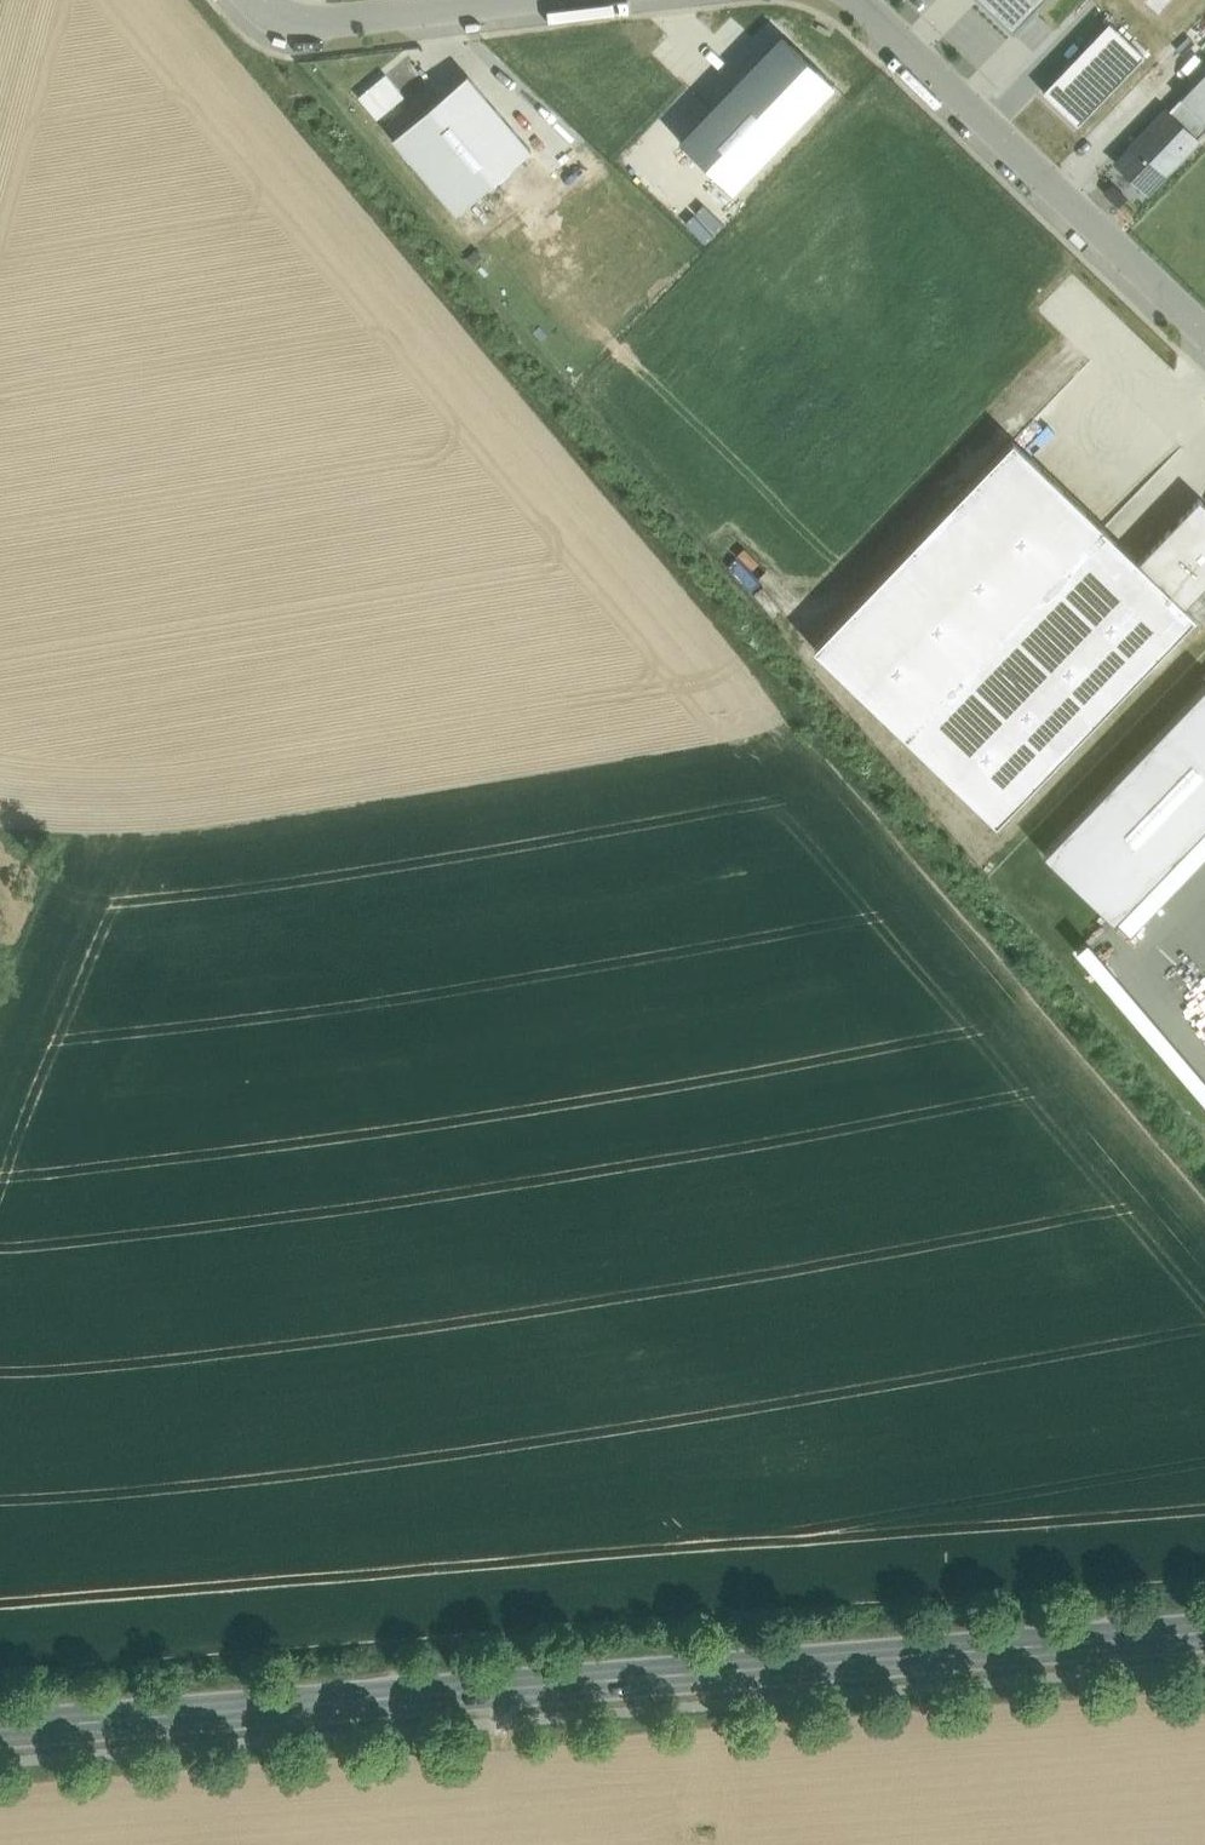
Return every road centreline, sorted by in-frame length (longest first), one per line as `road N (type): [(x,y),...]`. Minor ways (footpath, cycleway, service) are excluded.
road 1 (primary): [(0,1728),(1204,1633)]
road 2 (unclassified): [(865,0),(1204,326)]
road 3 (unclassified): [(254,0),(296,25),(501,0)]

